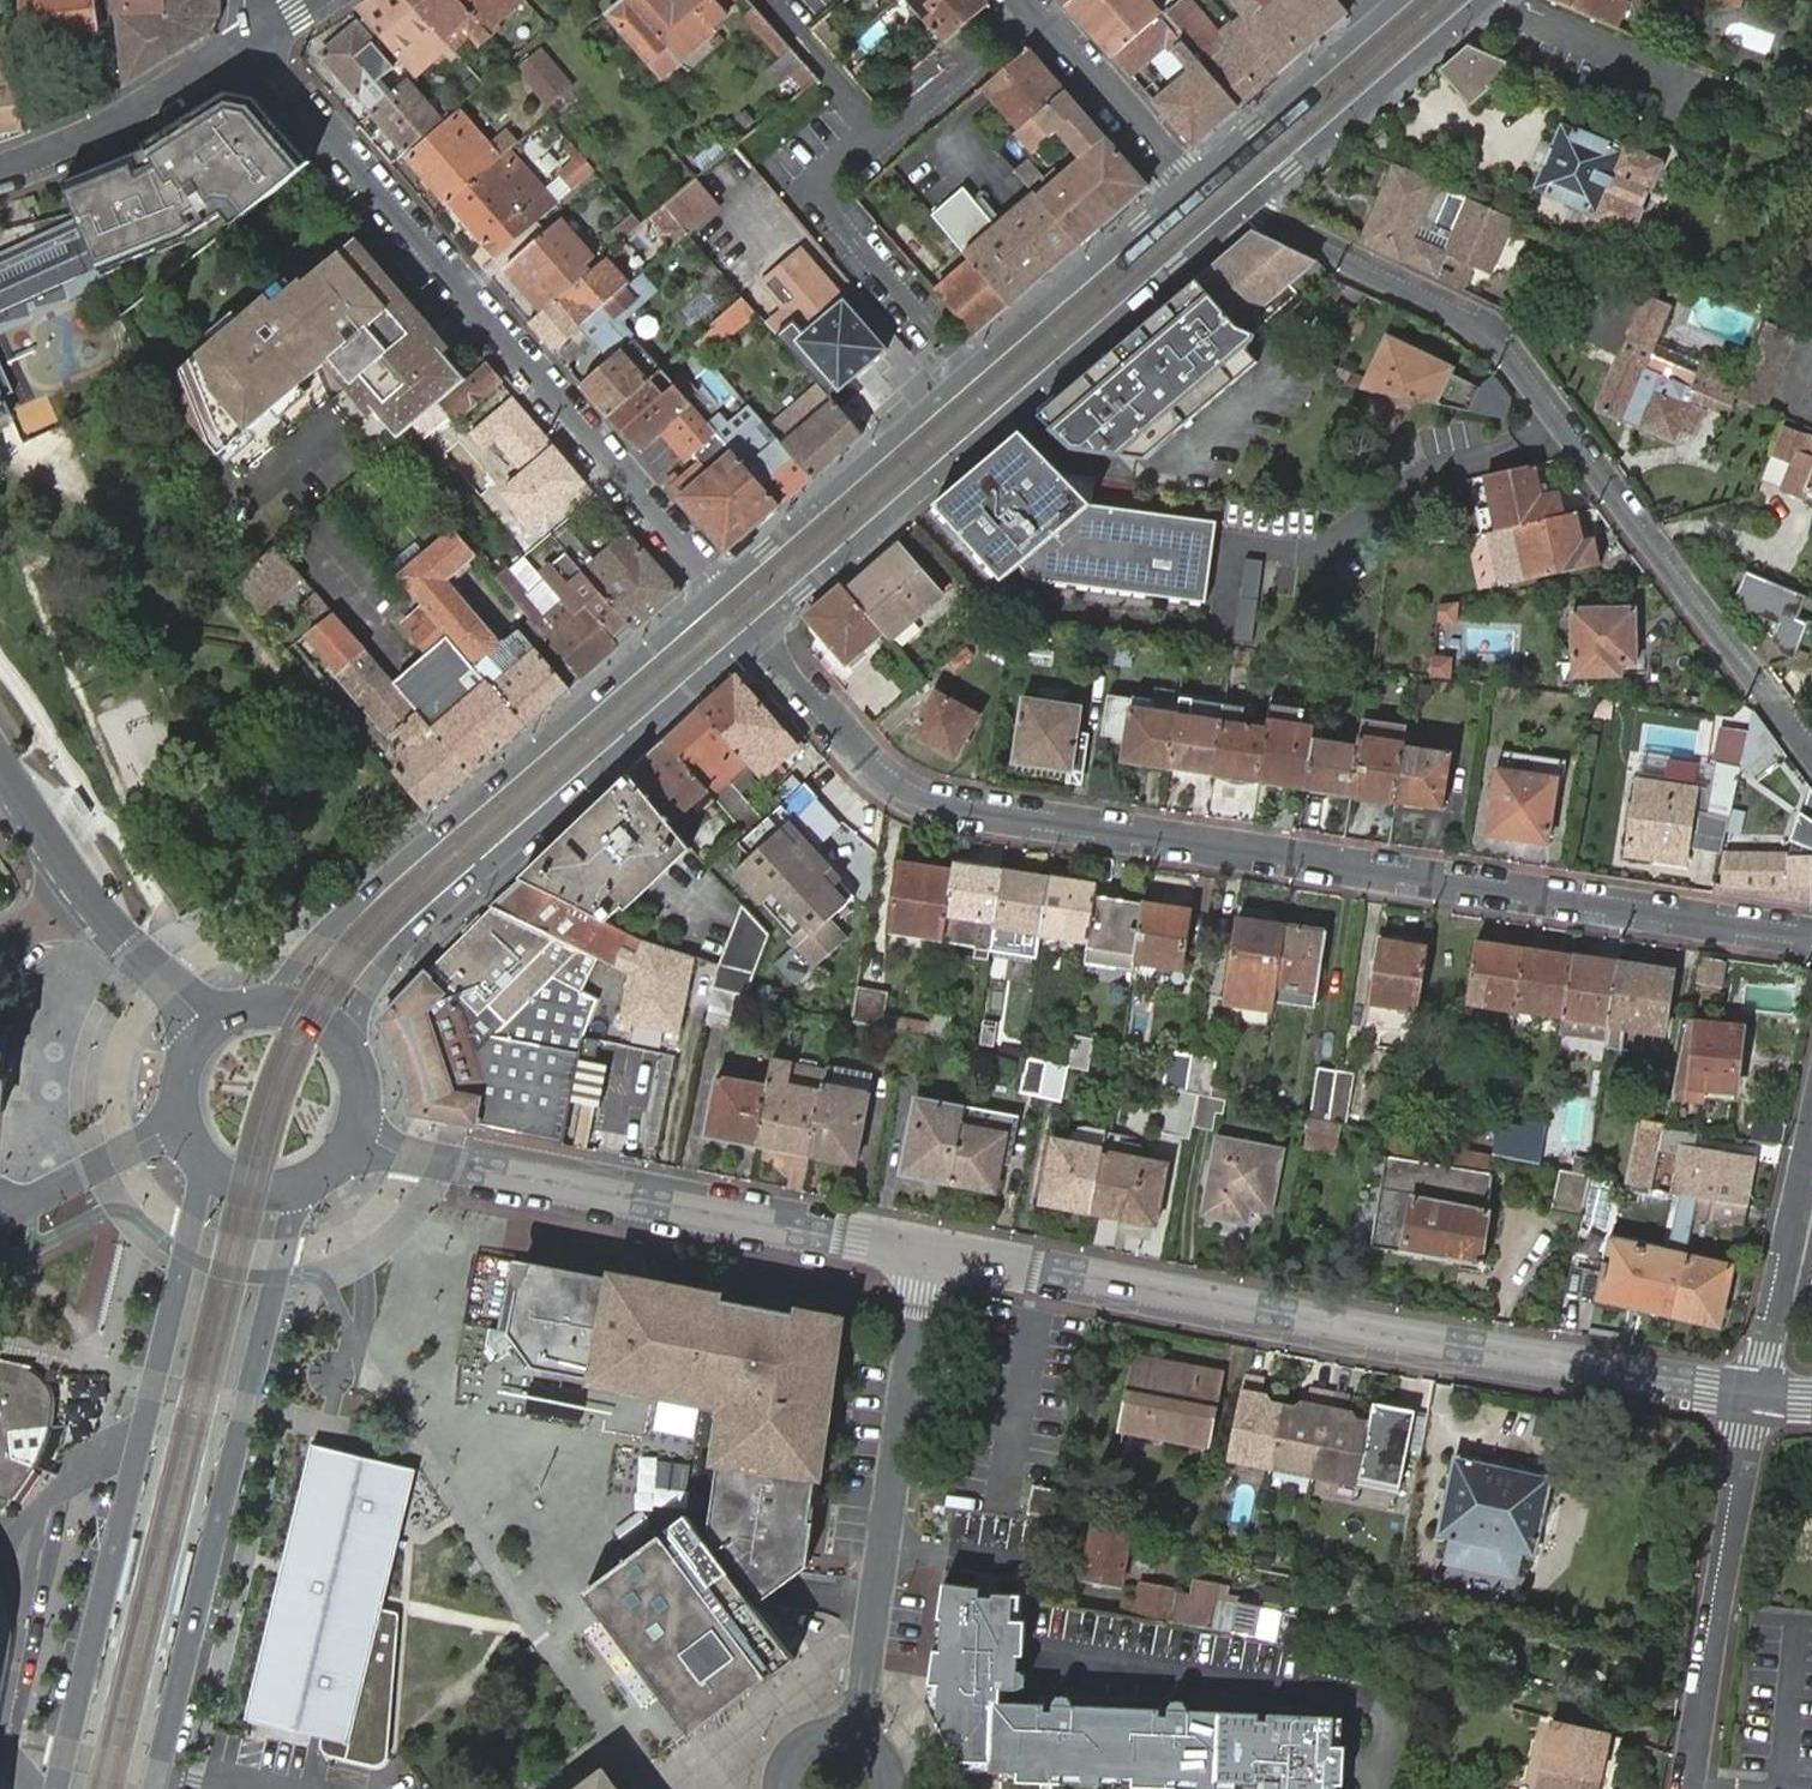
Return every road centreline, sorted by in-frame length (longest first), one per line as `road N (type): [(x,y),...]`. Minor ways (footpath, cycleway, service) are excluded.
road 1 (residential): [(756,634),(870,765),(924,800),(1811,937)]
road 2 (residential): [(927,1254),(1756,1395)]
road 3 (residential): [(1811,757),(1499,348),(1247,208)]
road 4 (residential): [(256,47),(719,589)]
road 5 (secondary): [(194,1147),(198,1198),(59,1788)]
road 6 (secondary): [(756,634),(1247,208)]
road 7 (secondary): [(153,1788),(293,1211),(311,1181)]
road 8 (secondary): [(719,589),(378,886),(258,1005)]
road 9 (secondary): [(1186,183),(719,589)]
road 10 (secondary): [(356,1058),(357,1015),(417,931),(756,634)]
road 11 (residential): [(357,1133),(460,1168),(927,1254)]
road 12 (residential): [(853,1739),(927,1254)]
road 13 (residential): [(1756,1395),(1689,1788)]
road 14 (tertiary): [(0,756),(84,887),(209,1028)]
road 15 (secondary): [(1247,208),(1487,0)]
road 16 (tertiary): [(0,175),(154,116),(256,47)]
road 17 (residential): [(1811,1113),(1756,1395)]
road 18 (secondary): [(1398,0),(1186,183)]
road 19 (residential): [(1029,0),(1186,183)]
road 20 (residential): [(183,1124),(0,1221)]
road 21 (secondary): [(194,1147),(240,1184),(286,1188),(311,1181)]

